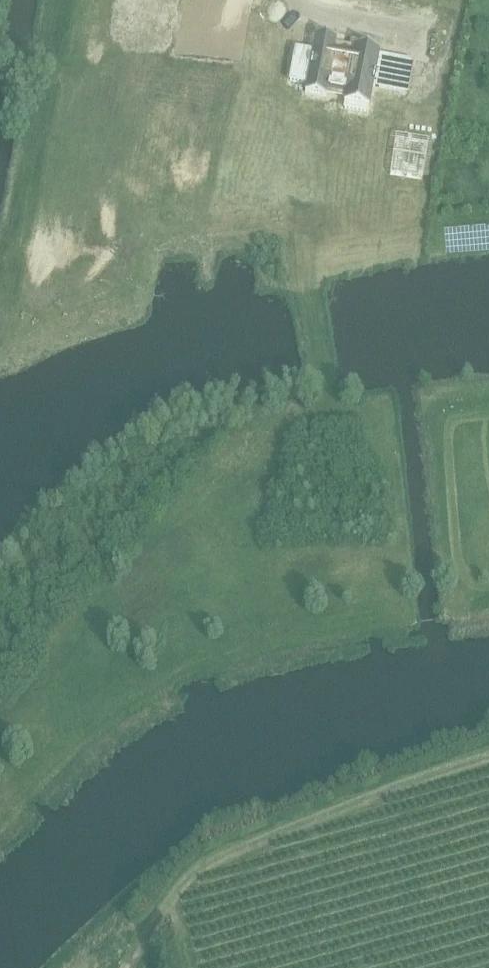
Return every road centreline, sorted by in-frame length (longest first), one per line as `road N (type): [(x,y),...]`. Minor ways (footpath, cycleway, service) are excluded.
road 1 (track): [(488,757),(211,861),(183,886),(128,967)]

